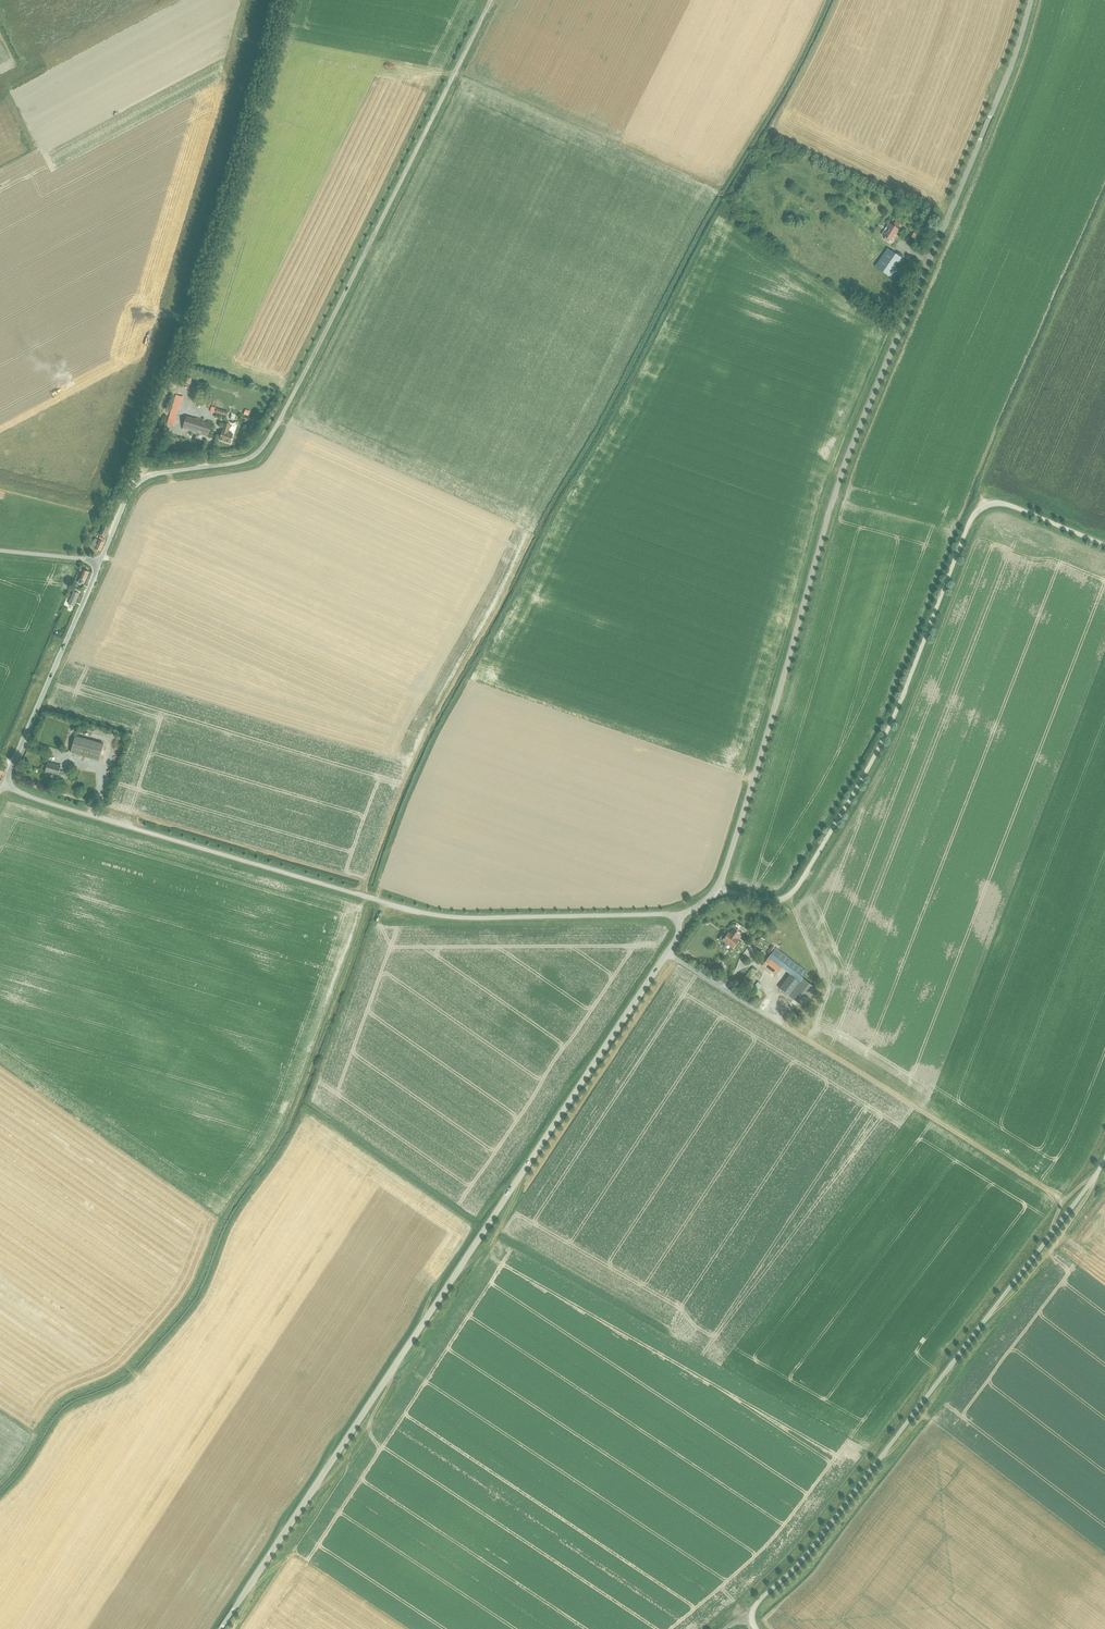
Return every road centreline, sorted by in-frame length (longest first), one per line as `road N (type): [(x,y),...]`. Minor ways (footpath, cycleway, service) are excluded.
road 1 (unclassified): [(717,887),(840,478),(1009,70),(1031,0)]
road 2 (unclassified): [(221,1628),(678,936),(679,916)]
road 3 (unclassified): [(99,563),(139,481),(242,462),(266,442),(491,0)]
road 4 (unclassified): [(679,916),(428,914),(3,784)]
road 5 (unclassified): [(717,887),(773,902),(797,887),(886,733),(977,513),(1009,505),(1104,545)]
road 6 (unclassified): [(755,1628),(757,1604),(829,1525),(1104,1158)]
road 7 (track): [(1061,1200),(666,954)]
road 8 (unclassified): [(3,784),(99,563)]

